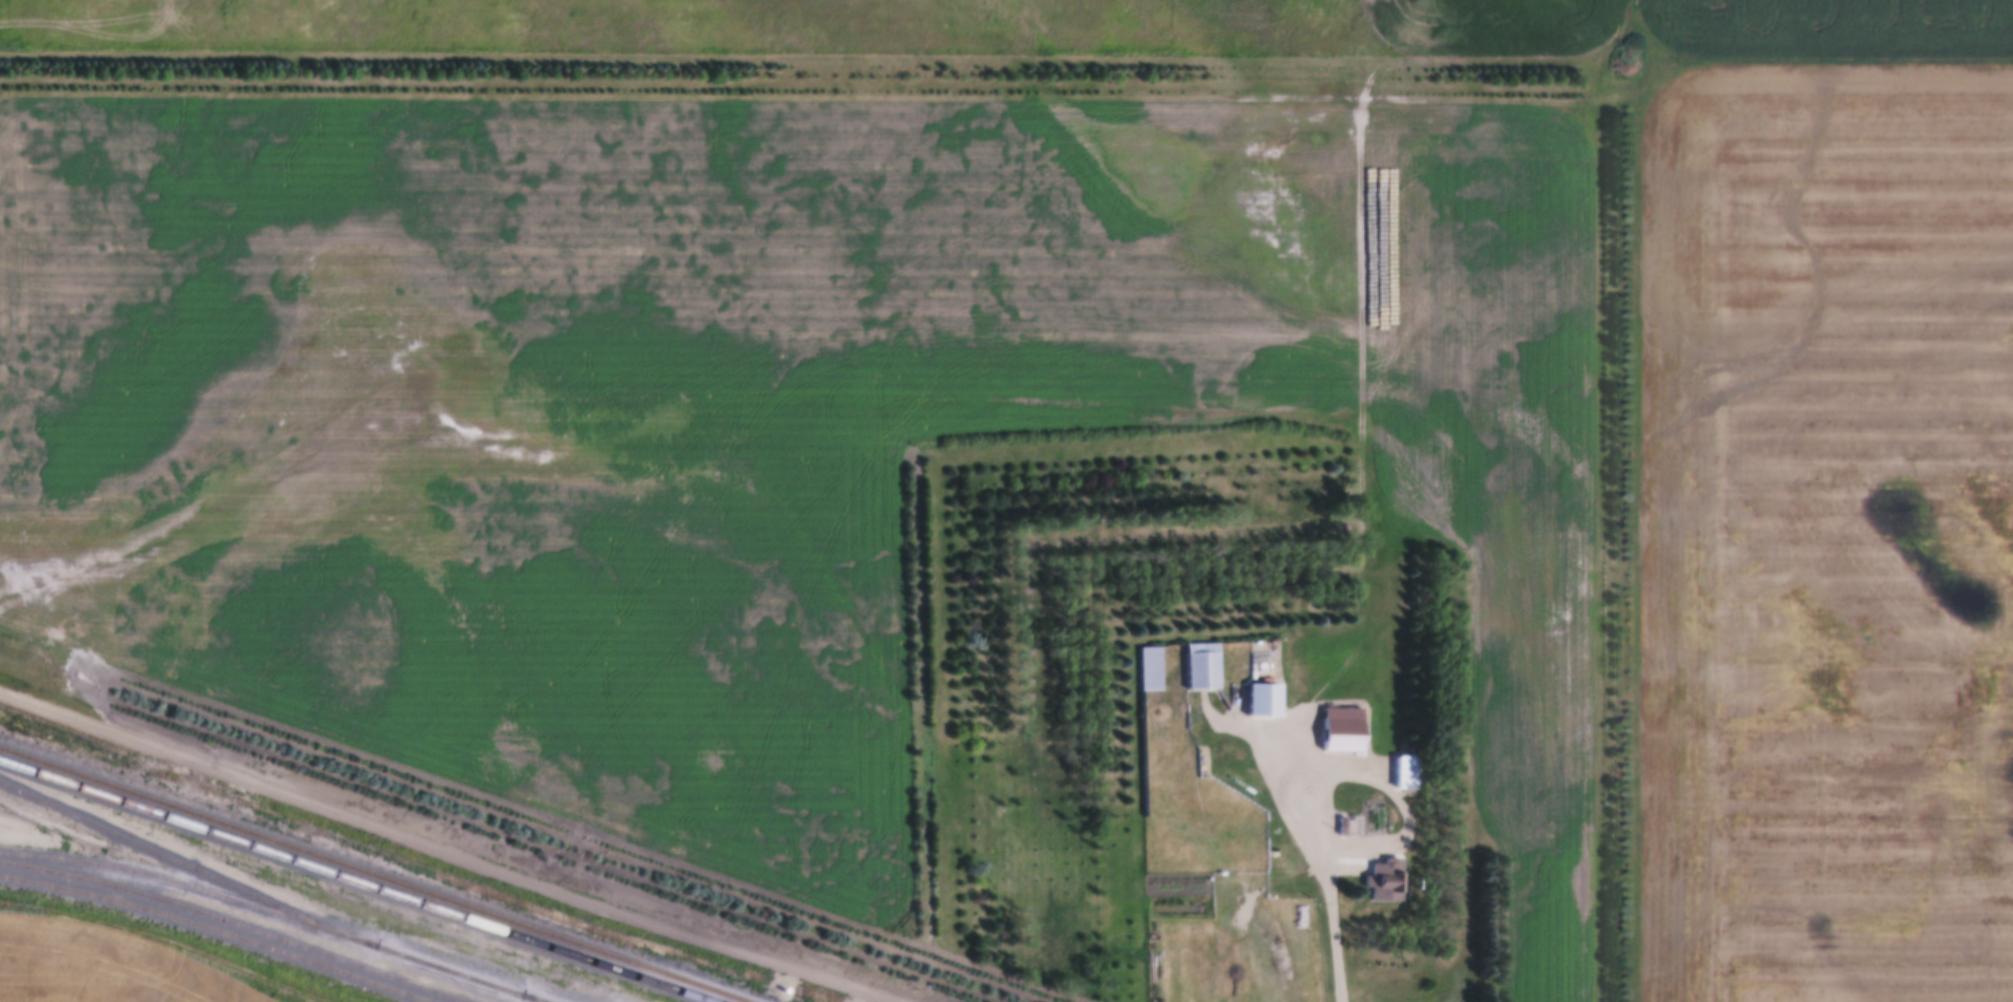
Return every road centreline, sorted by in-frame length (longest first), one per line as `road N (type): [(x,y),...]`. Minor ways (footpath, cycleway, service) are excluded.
road 1 (residential): [(937,1001),(0,682)]

